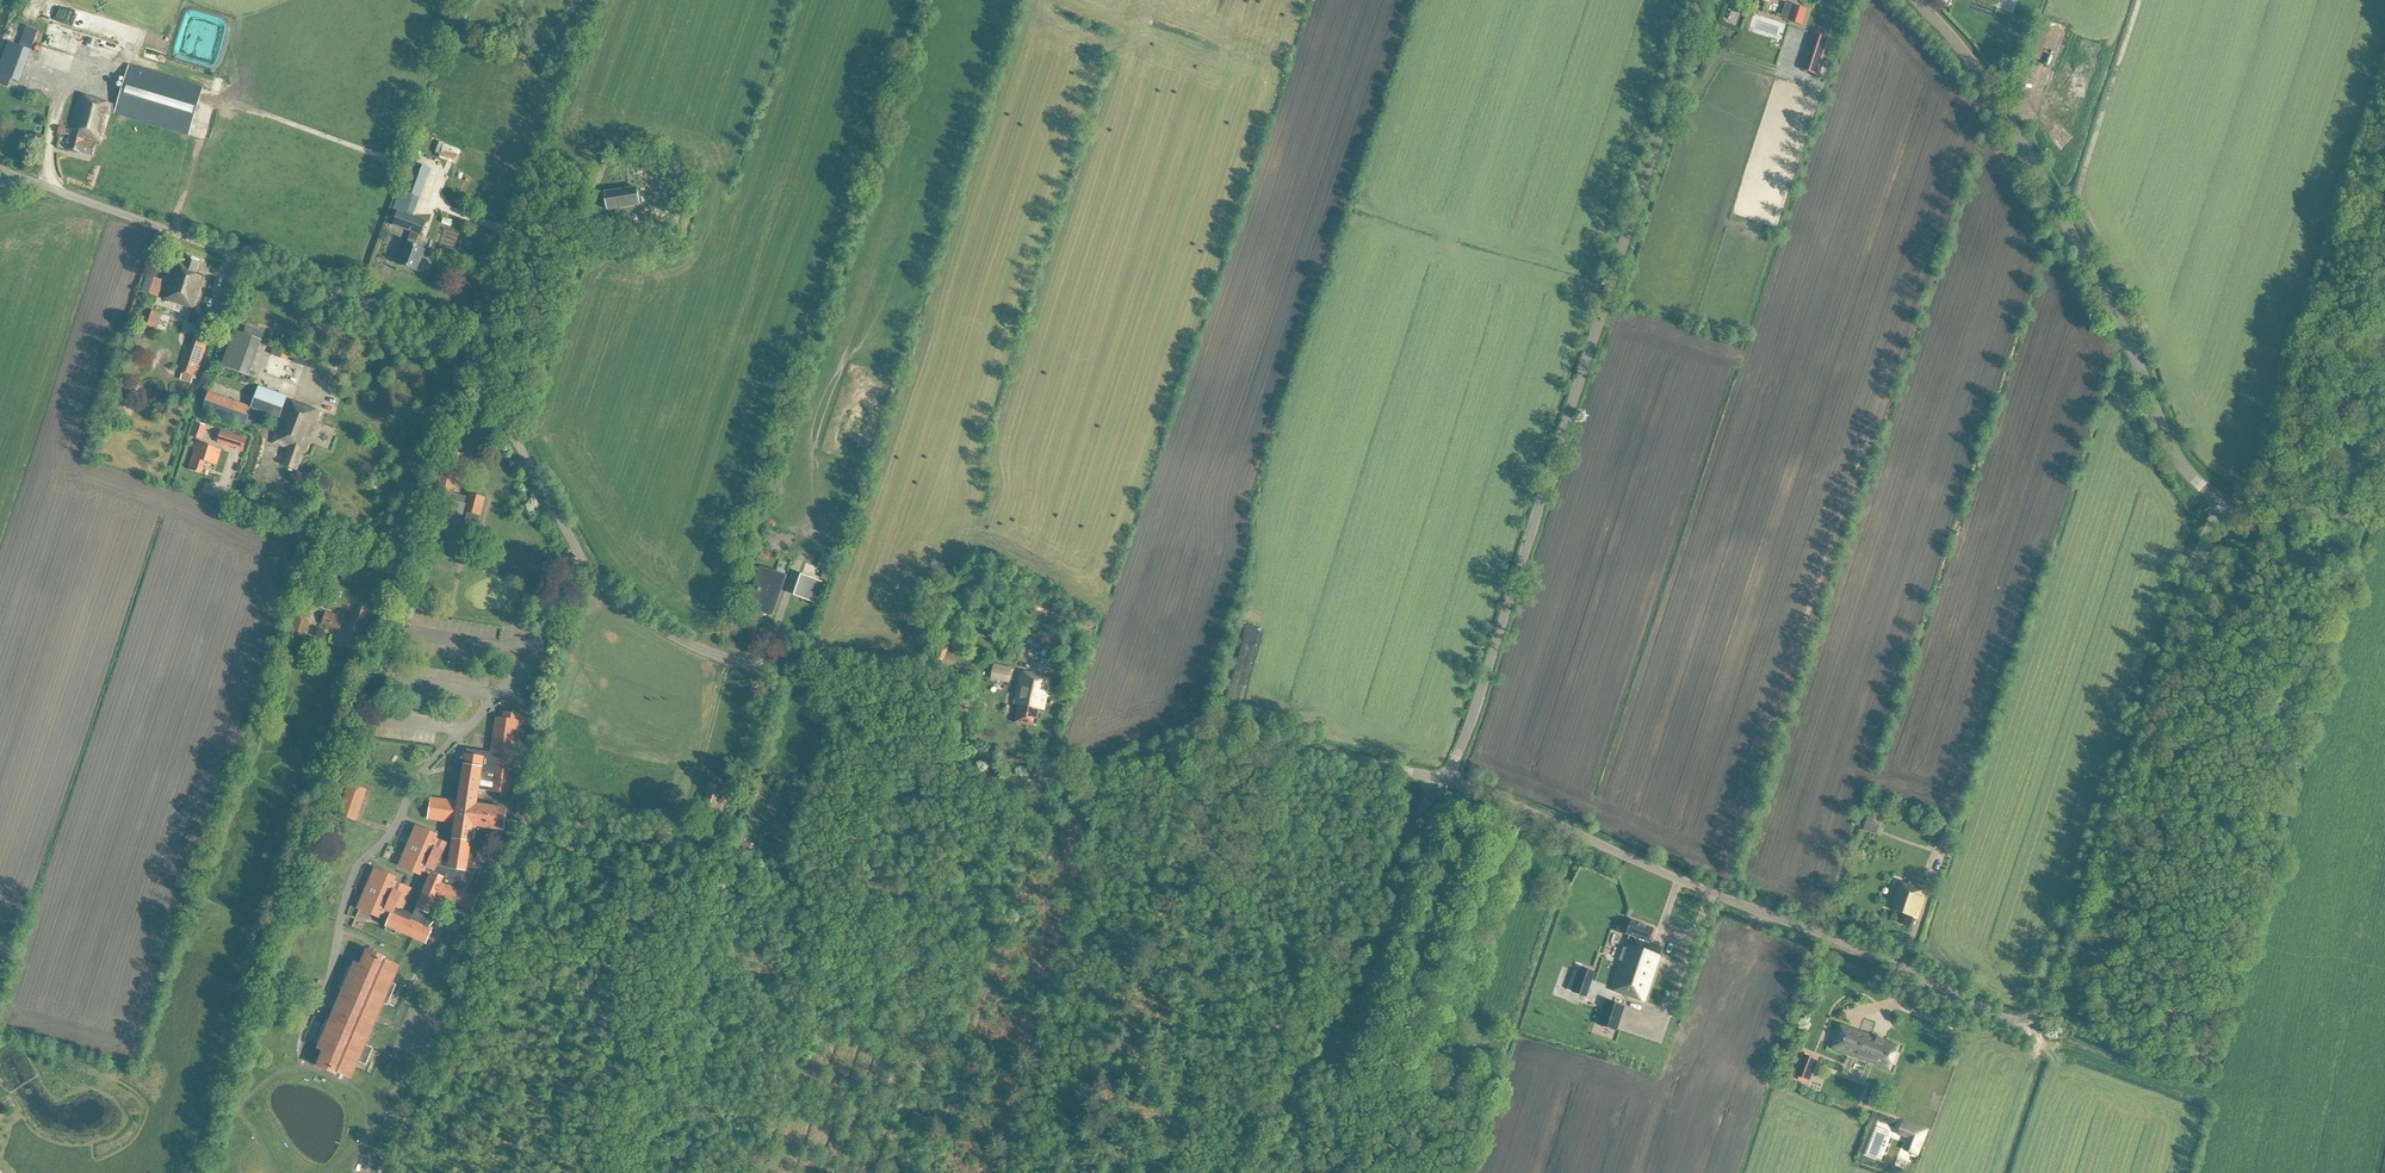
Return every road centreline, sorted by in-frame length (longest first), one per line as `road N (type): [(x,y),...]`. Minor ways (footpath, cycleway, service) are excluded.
road 1 (tertiary): [(1443,781),(1838,939),(2008,1020),(2028,1020),(2051,993),(2185,591),(2225,505)]
road 2 (residential): [(1443,781),(1303,744),(1247,744),(1080,775),(992,773),(904,740),(839,692),(684,641),(588,574)]
road 3 (residential): [(463,368),(200,1172)]
road 4 (unclassified): [(1443,781),(1462,744),(1704,0)]
road 5 (tertiary): [(2225,505),(2191,477),(2003,113),(1914,0)]
road 6 (residential): [(303,1046),(342,950),(358,879),(410,814),(421,772),(498,699),(549,613),(588,574)]
road 7 (residential): [(463,368),(414,328),(20,180)]
road 8 (track): [(1303,744),(1162,1172)]
road 9 (tertiary): [(1259,1172),(1316,998),(1443,781)]
road 10 (track): [(1340,1172),(1466,787)]
road 11 (track): [(625,1172),(720,884),(684,823)]
road 12 (residential): [(494,420),(562,202),(577,190)]
road 13 (residential): [(588,574),(494,420)]
road 14 (tertiary): [(2225,505),(2247,513),(2384,504)]

